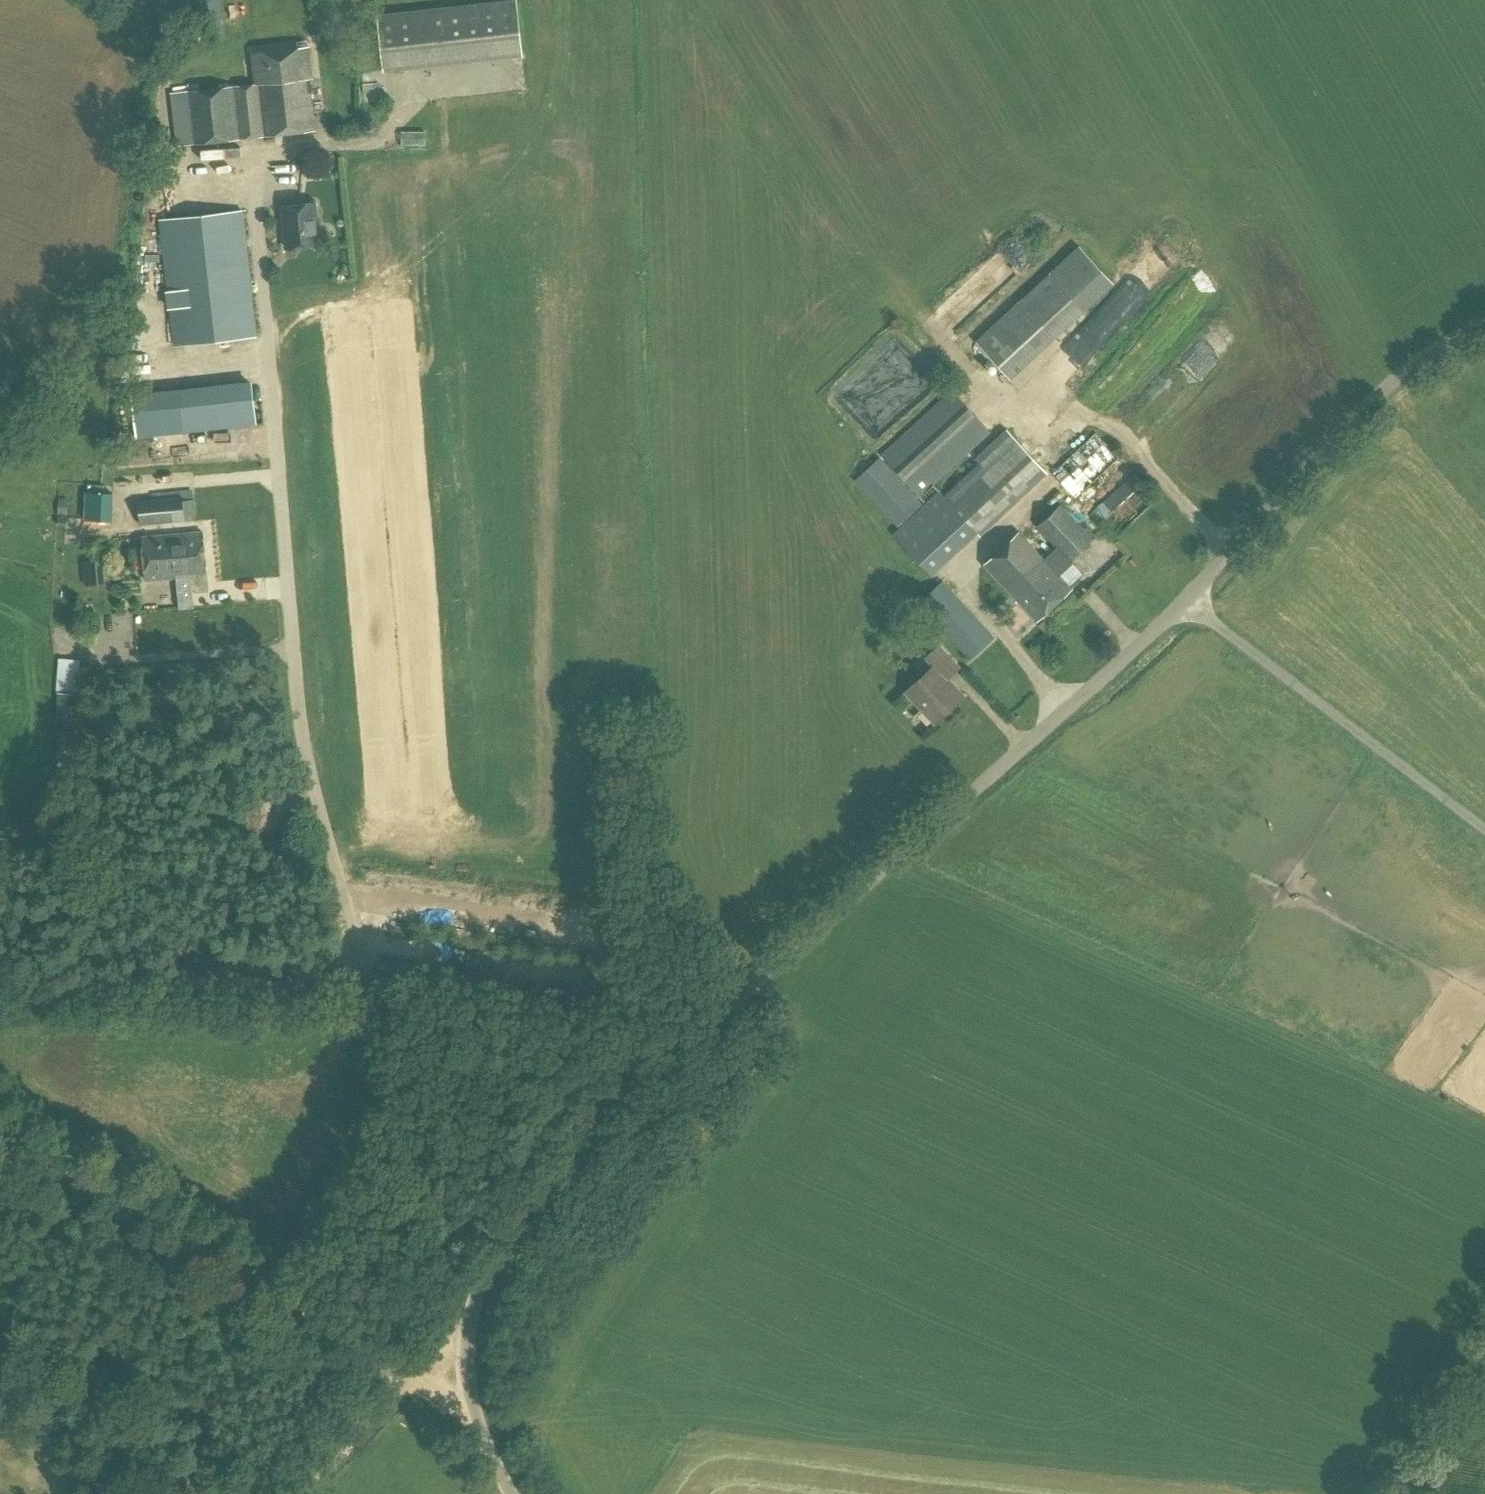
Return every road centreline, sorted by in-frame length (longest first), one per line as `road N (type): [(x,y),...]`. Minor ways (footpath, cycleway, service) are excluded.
road 1 (unclassified): [(511,1493),(472,1416),(464,1373),(471,1311),(522,1215),(621,1097),(1185,598)]
road 2 (track): [(371,997),(294,682),(256,192)]
road 3 (track): [(416,1377),(0,1131)]
road 4 (unclassified): [(1185,598),(1373,399),(1484,323)]
road 5 (unclassified): [(1484,829),(1185,598)]
road 6 (track): [(0,986),(371,997)]
road 7 (track): [(655,1068),(371,997)]
road 8 (track): [(307,1493),(416,1377)]

